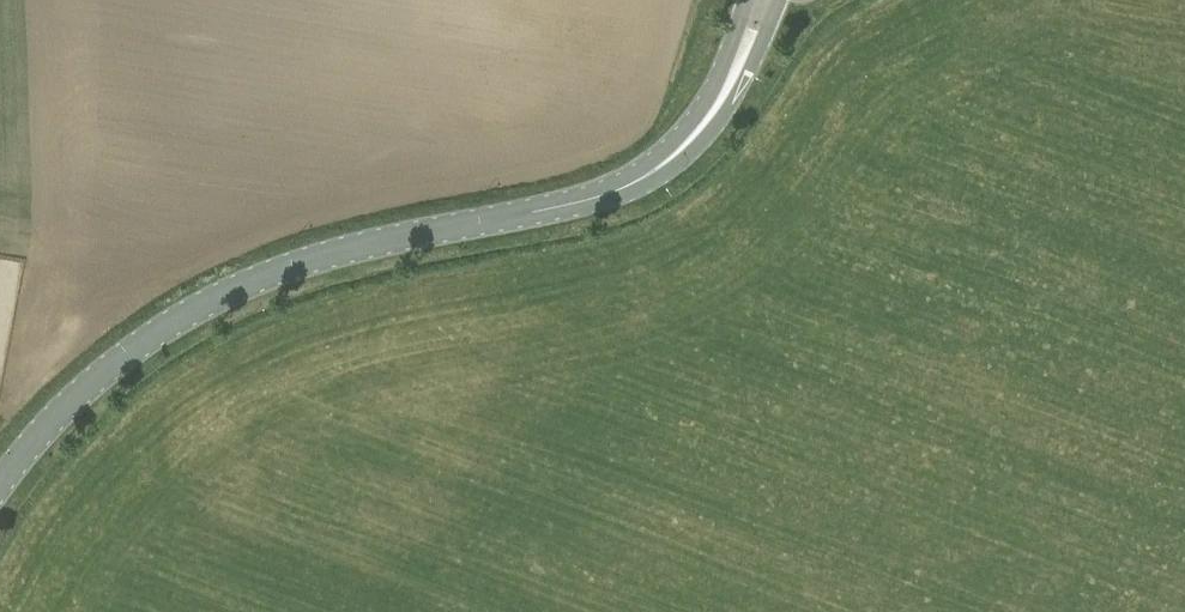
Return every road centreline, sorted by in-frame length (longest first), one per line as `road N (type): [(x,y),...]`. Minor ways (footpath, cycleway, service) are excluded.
road 1 (secondary): [(0,479),(82,387),(133,345),(262,271),(361,243),(572,205),(659,168),(691,144),(724,99),(765,0)]

